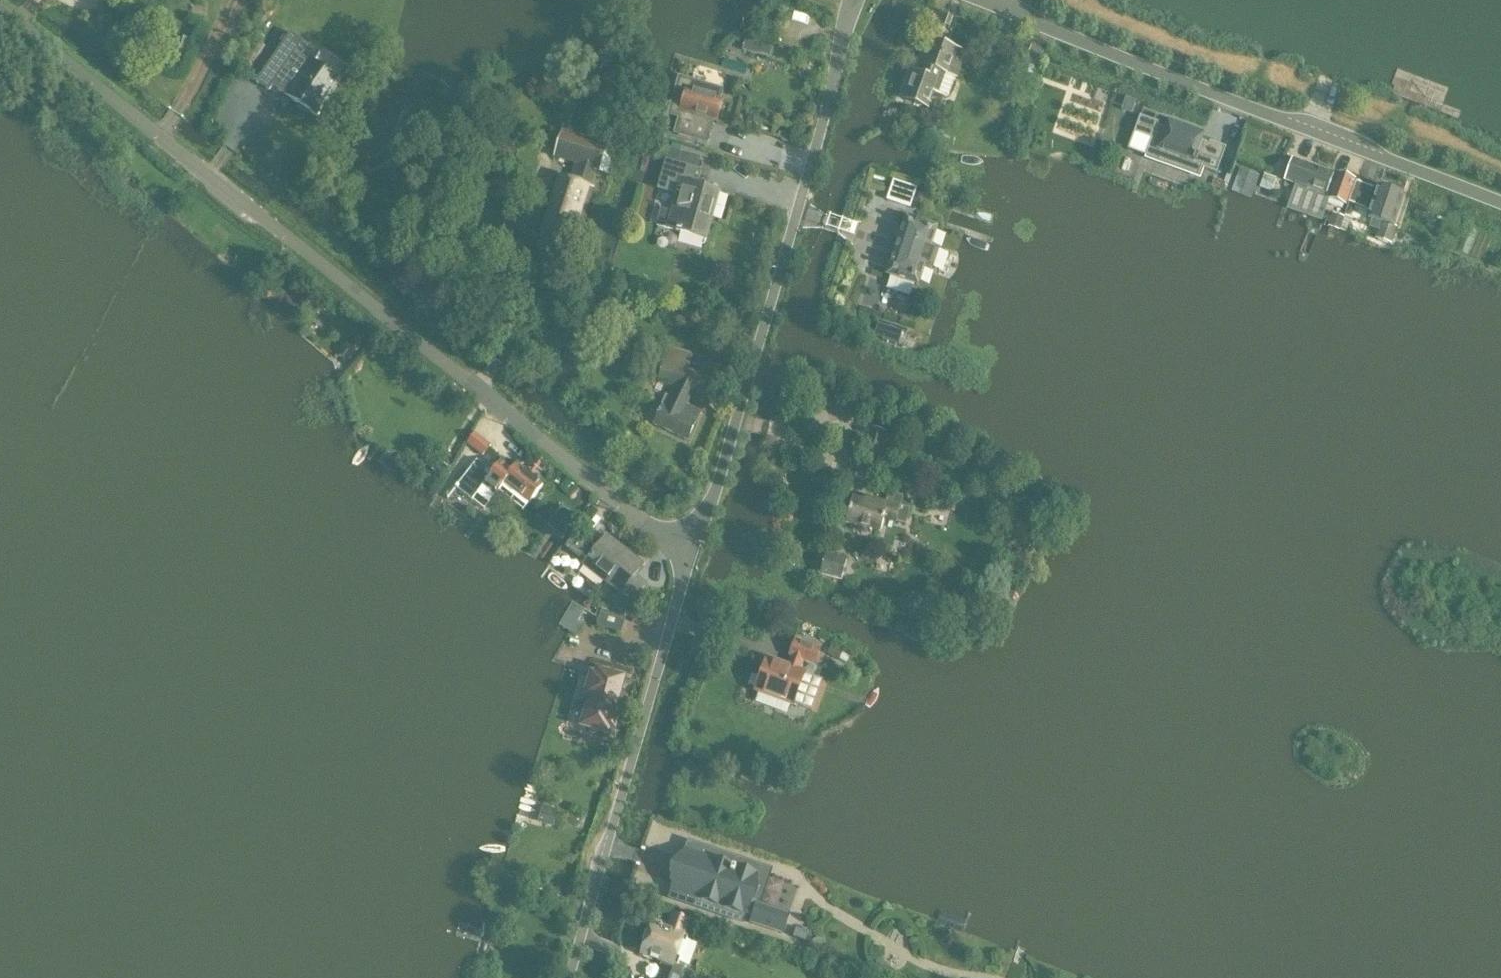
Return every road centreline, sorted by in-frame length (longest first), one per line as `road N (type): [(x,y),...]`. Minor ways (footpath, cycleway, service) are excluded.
road 1 (tertiary): [(690,556),(0,9)]
road 2 (tertiary): [(690,556),(854,0)]
road 3 (tertiary): [(983,0),(1500,203)]
road 4 (unclassified): [(570,977),(690,556)]

